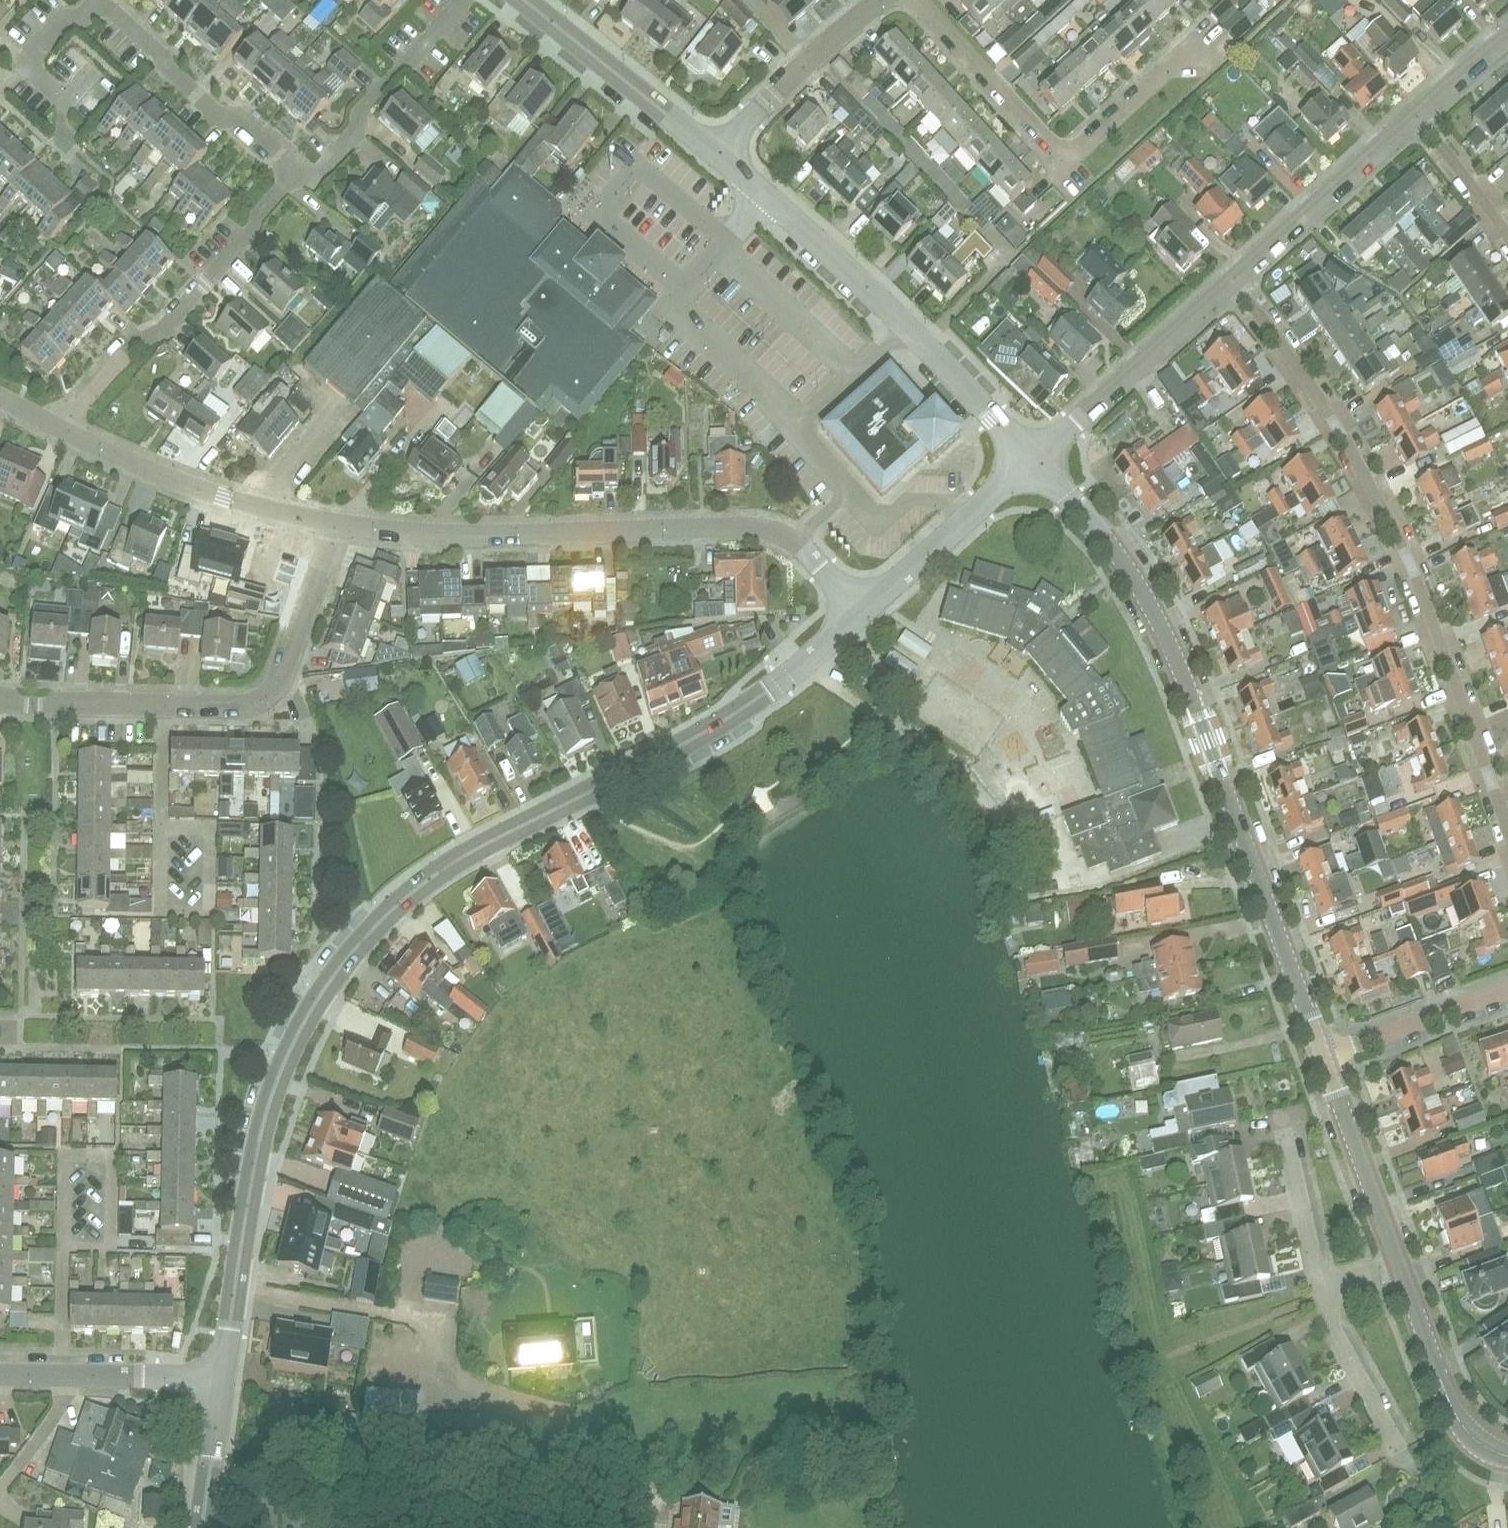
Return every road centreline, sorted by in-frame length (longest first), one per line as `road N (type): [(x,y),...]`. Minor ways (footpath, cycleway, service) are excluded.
road 1 (secondary): [(220,1381),(271,1097),(327,985),(383,918),(444,870),(781,678),(865,608)]
road 2 (tertiary): [(1323,1056),(1159,621),(1115,550),(1034,459)]
road 3 (residential): [(1223,282),(1318,402),(1391,537),(1451,665),(1507,829)]
road 4 (residential): [(865,608),(772,529),(475,532),(335,521)]
road 5 (residential): [(0,699),(230,706),(261,699),(285,669),(335,521)]
road 6 (secondary): [(1034,459),(893,314),(719,157)]
road 7 (residential): [(1200,42),(1063,162),(916,0)]
road 8 (residential): [(61,437),(295,180)]
road 9 (residential): [(335,521),(242,507),(61,437)]
road 10 (residential): [(295,180),(287,161),(239,117),(219,116),(107,7),(91,5)]
road 11 (residential): [(1034,459),(1223,282)]
road 12 (residential): [(295,180),(319,175),(357,134),(358,113),(461,0)]
road 13 (residential): [(1223,282),(1414,116)]
road 14 (secondary): [(719,157),(523,0)]
road 15 (tertiary): [(1507,1455),(1478,1441),(1455,1412),(1398,1262)]
road 16 (residential): [(719,157),(768,96),(882,0)]
road 17 (secondary): [(865,608),(1034,459)]
road 18 (tertiary): [(1398,1262),(1323,1056)]
road 19 (residential): [(1323,1056),(1507,988)]
road 20 (residential): [(91,73),(68,100),(27,67),(64,19),(91,5)]
road 21 (residential): [(1395,1448),(1321,1292)]
road 22 (residential): [(1321,1292),(1287,1132)]
road 23 (residential): [(220,1381),(62,1373)]
road 24 (residential): [(1414,116),(1507,241)]
road 25 (residential): [(0,1487),(58,1410),(62,1373)]
road 26 (unclassified): [(324,1527),(208,1470)]
road 27 (residential): [(1414,116),(1507,39)]

